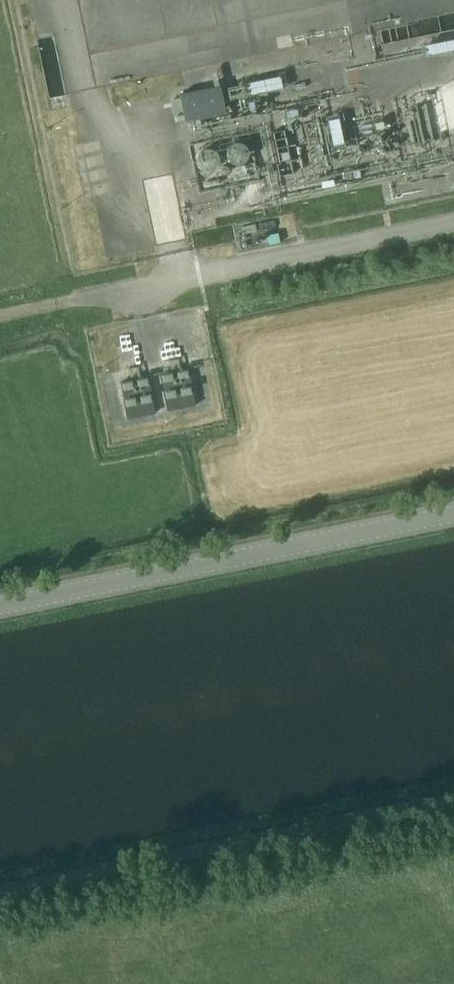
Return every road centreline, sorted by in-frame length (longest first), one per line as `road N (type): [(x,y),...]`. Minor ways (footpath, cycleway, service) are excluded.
road 1 (unclassified): [(0,889),(453,797)]
road 2 (tertiary): [(0,604),(453,514)]

